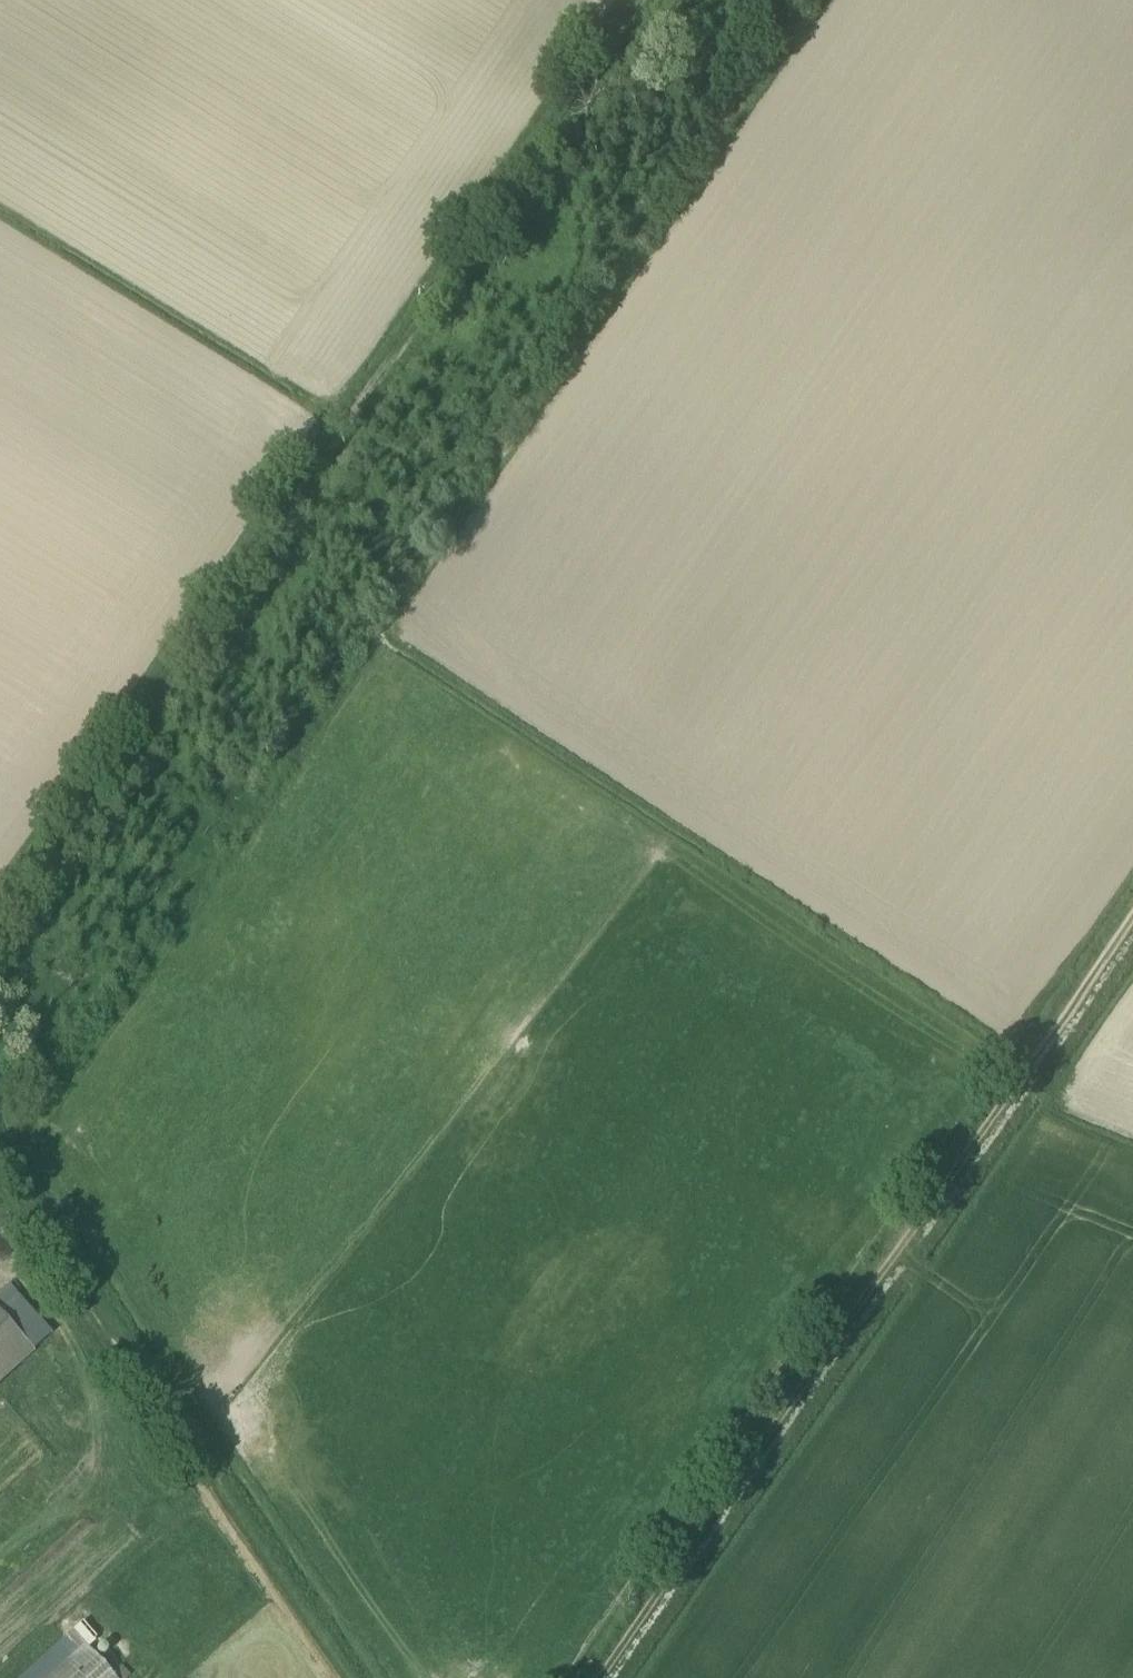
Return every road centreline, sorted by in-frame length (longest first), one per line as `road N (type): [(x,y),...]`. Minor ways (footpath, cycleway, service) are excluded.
road 1 (track): [(631,0),(0,899)]
road 2 (track): [(1132,912),(597,1677)]
road 3 (track): [(336,1677),(0,1169)]

